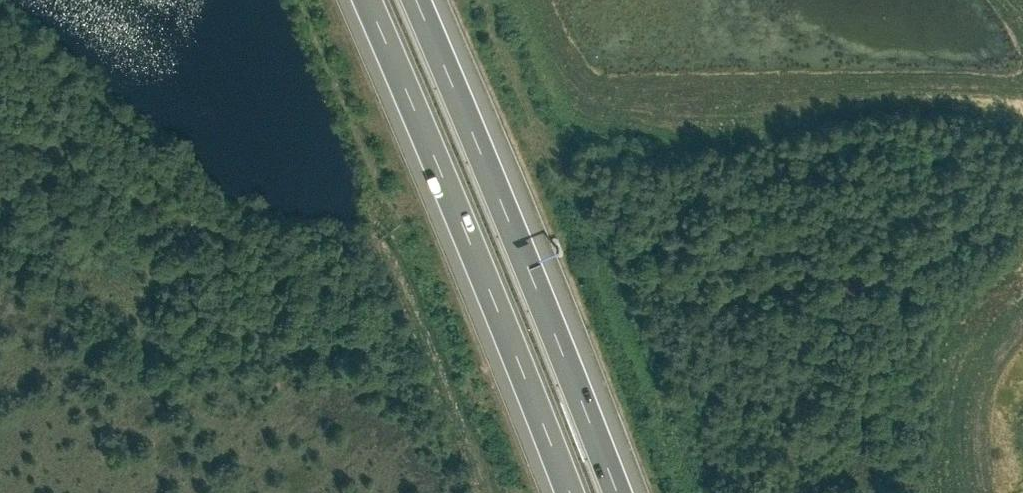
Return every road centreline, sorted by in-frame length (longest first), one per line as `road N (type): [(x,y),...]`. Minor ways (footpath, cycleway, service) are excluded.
road 1 (motorway): [(618,492),(416,0)]
road 2 (motorway): [(368,0),(570,492)]

